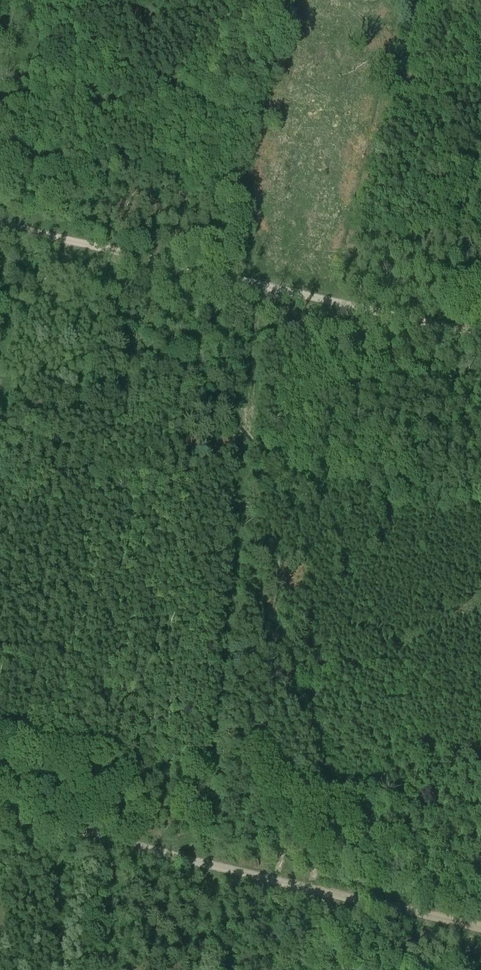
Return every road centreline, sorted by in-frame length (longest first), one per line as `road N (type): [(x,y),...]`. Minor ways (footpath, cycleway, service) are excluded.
road 1 (track): [(0,816),(480,932)]
road 2 (track): [(0,229),(480,336)]

